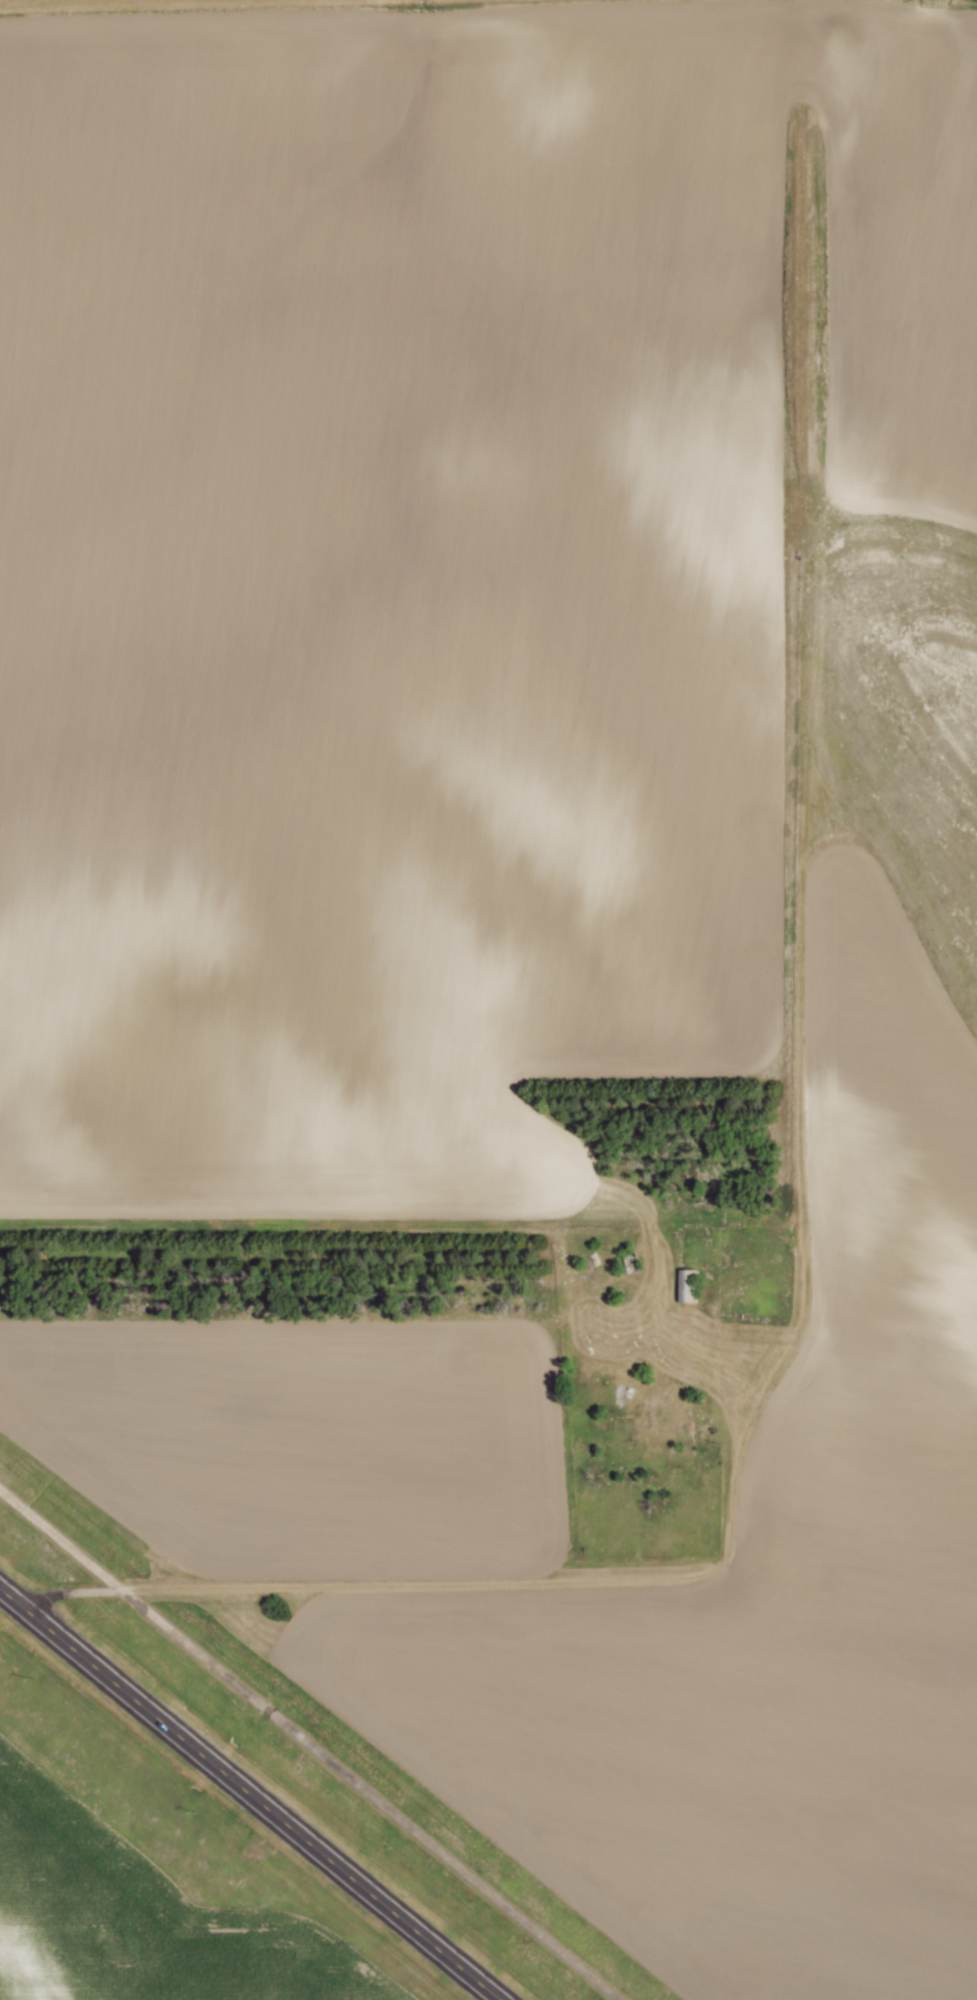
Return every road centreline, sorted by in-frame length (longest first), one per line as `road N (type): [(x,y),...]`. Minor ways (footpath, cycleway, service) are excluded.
road 1 (residential): [(18,1601),(66,1592),(687,1581)]
road 2 (primary): [(503,1999),(0,1586)]

